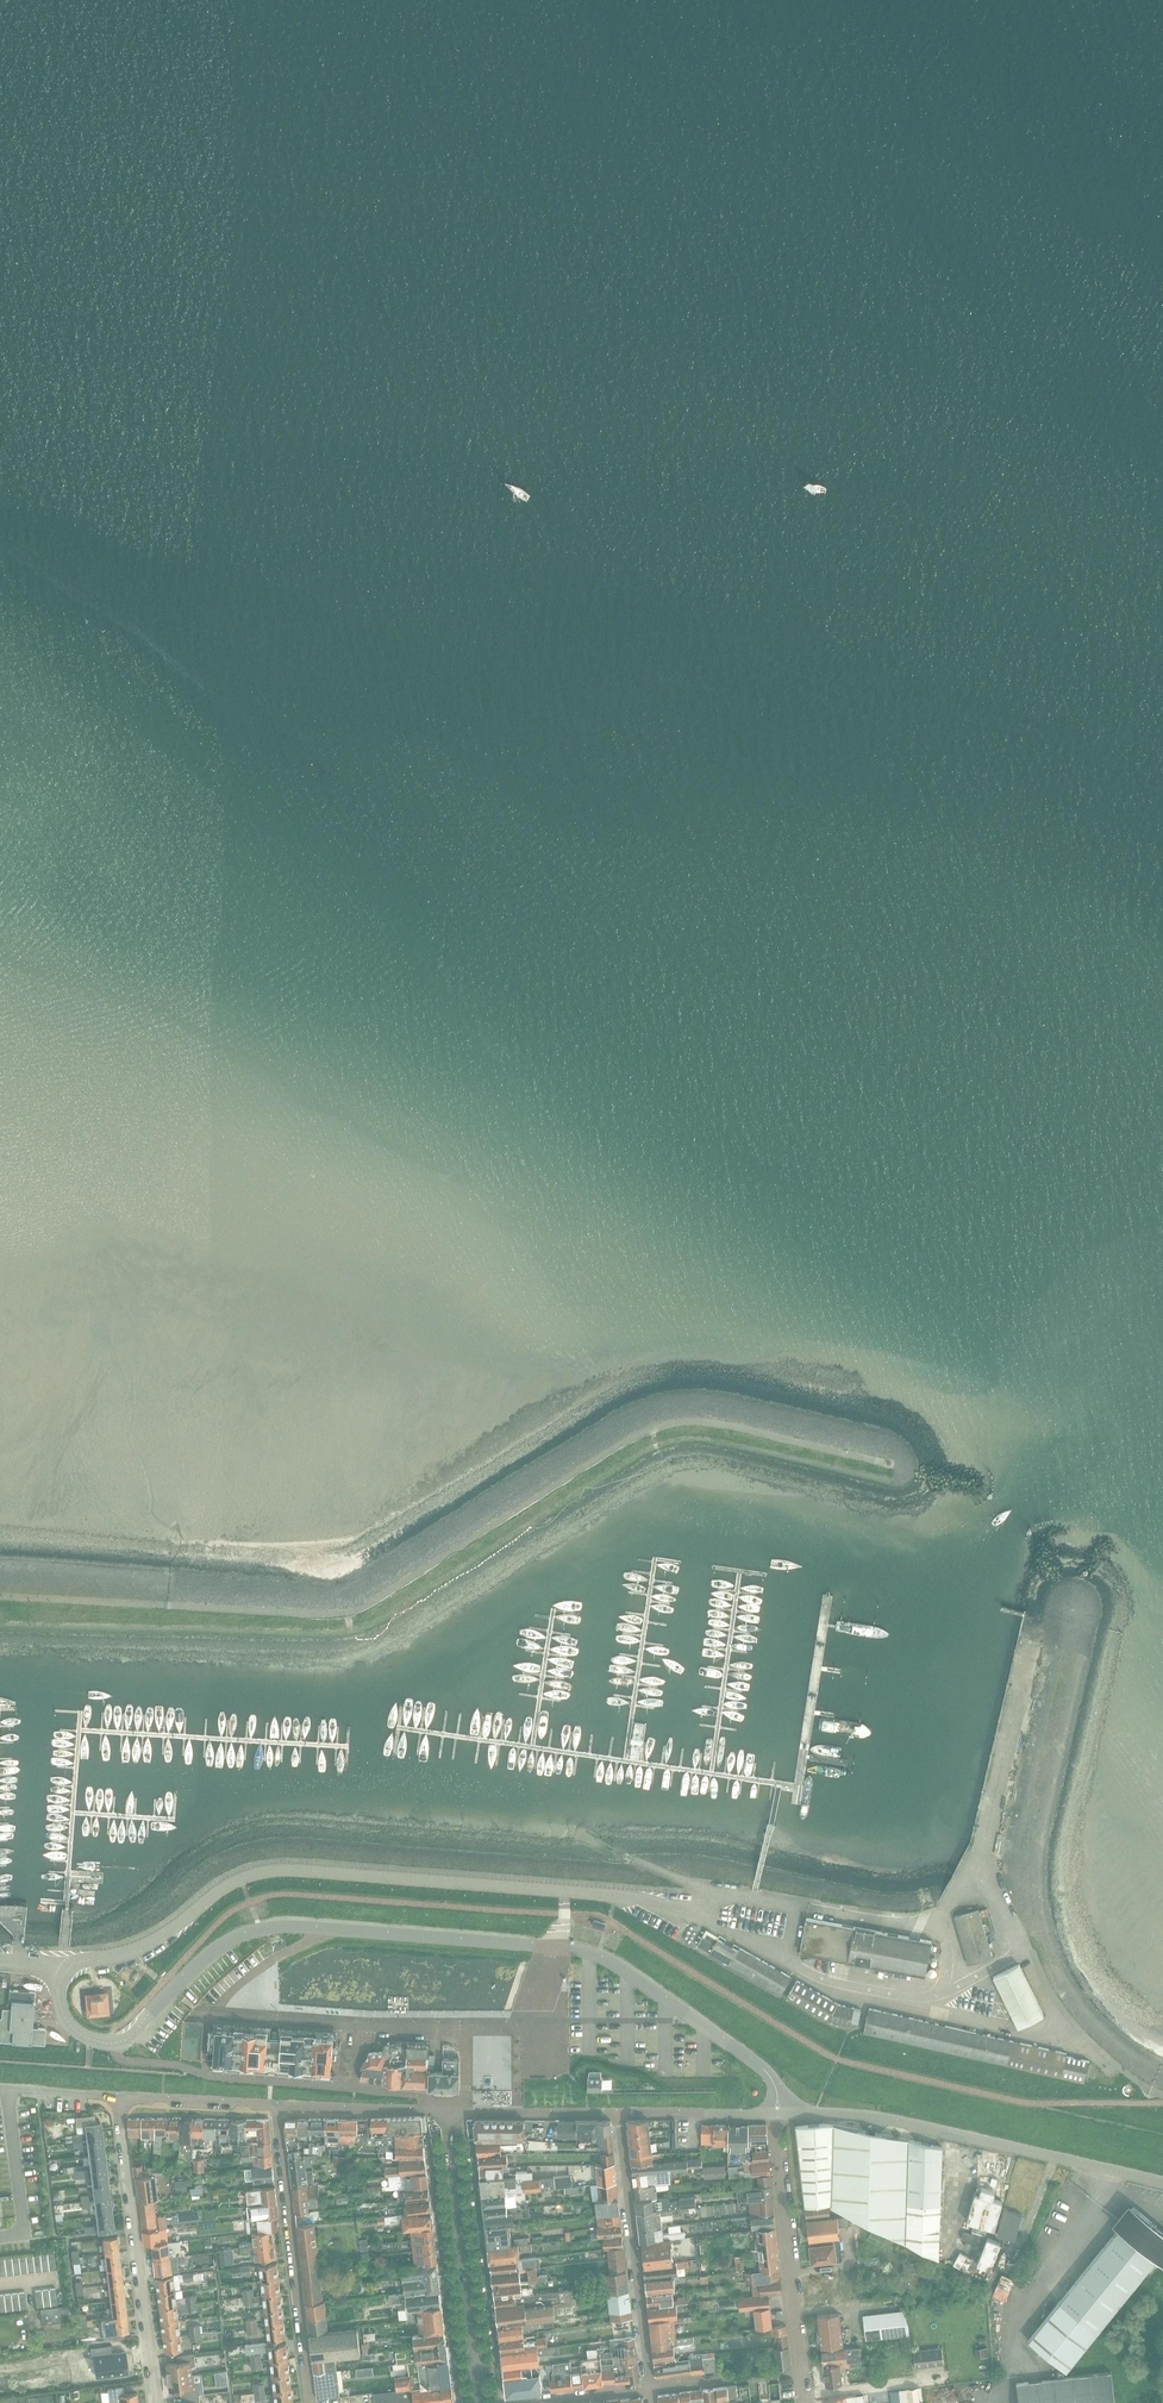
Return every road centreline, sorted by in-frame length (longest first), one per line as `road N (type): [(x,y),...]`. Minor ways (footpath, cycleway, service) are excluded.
road 1 (residential): [(780,2110),(770,2075),(628,1974),(574,1947),(260,1929),(203,1958),(130,2036),(114,2042),(75,2032),(59,1999),(58,1964)]
road 2 (residential): [(58,1964),(134,1953),(240,1877),(279,1868),(618,1895),(694,1913)]
road 3 (unclassified): [(1162,2182),(911,2125),(780,2110)]
road 4 (residential): [(155,2402),(119,2098)]
road 5 (residential): [(311,2402),(277,2107)]
road 6 (residential): [(485,2402),(446,2111)]
road 7 (residential): [(649,2389),(617,2113)]
road 8 (residential): [(802,2372),(780,2110)]
road 9 (residential): [(996,1895),(981,1849),(1030,1643)]
road 10 (residential): [(897,1997),(1091,2045)]
road 11 (residential): [(446,2111),(617,2113)]
road 12 (residential): [(446,2111),(277,2107)]
road 13 (residential): [(617,2113),(780,2110)]
road 14 (residential): [(938,1996),(1024,1952),(996,1895)]
road 15 (residential): [(277,2107),(119,2098)]
road 16 (residential): [(649,2389),(802,2372)]
road 17 (residential): [(996,1895),(946,1907),(937,1932),(949,1962),(938,1996)]
road 18 (residential): [(523,2402),(649,2389)]

